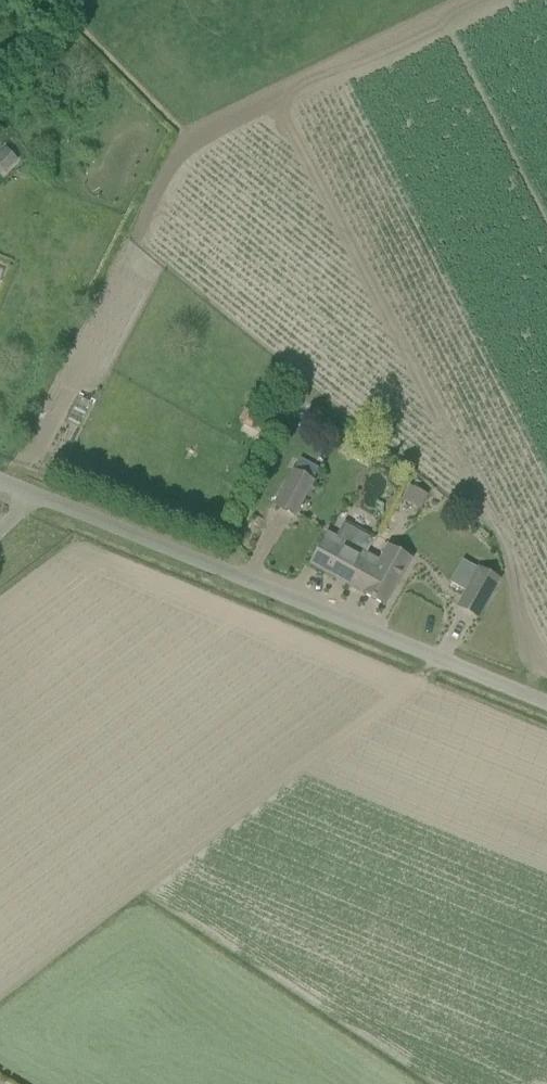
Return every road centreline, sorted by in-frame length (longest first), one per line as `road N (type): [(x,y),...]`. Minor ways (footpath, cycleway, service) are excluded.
road 1 (unclassified): [(546,705),(0,482)]

